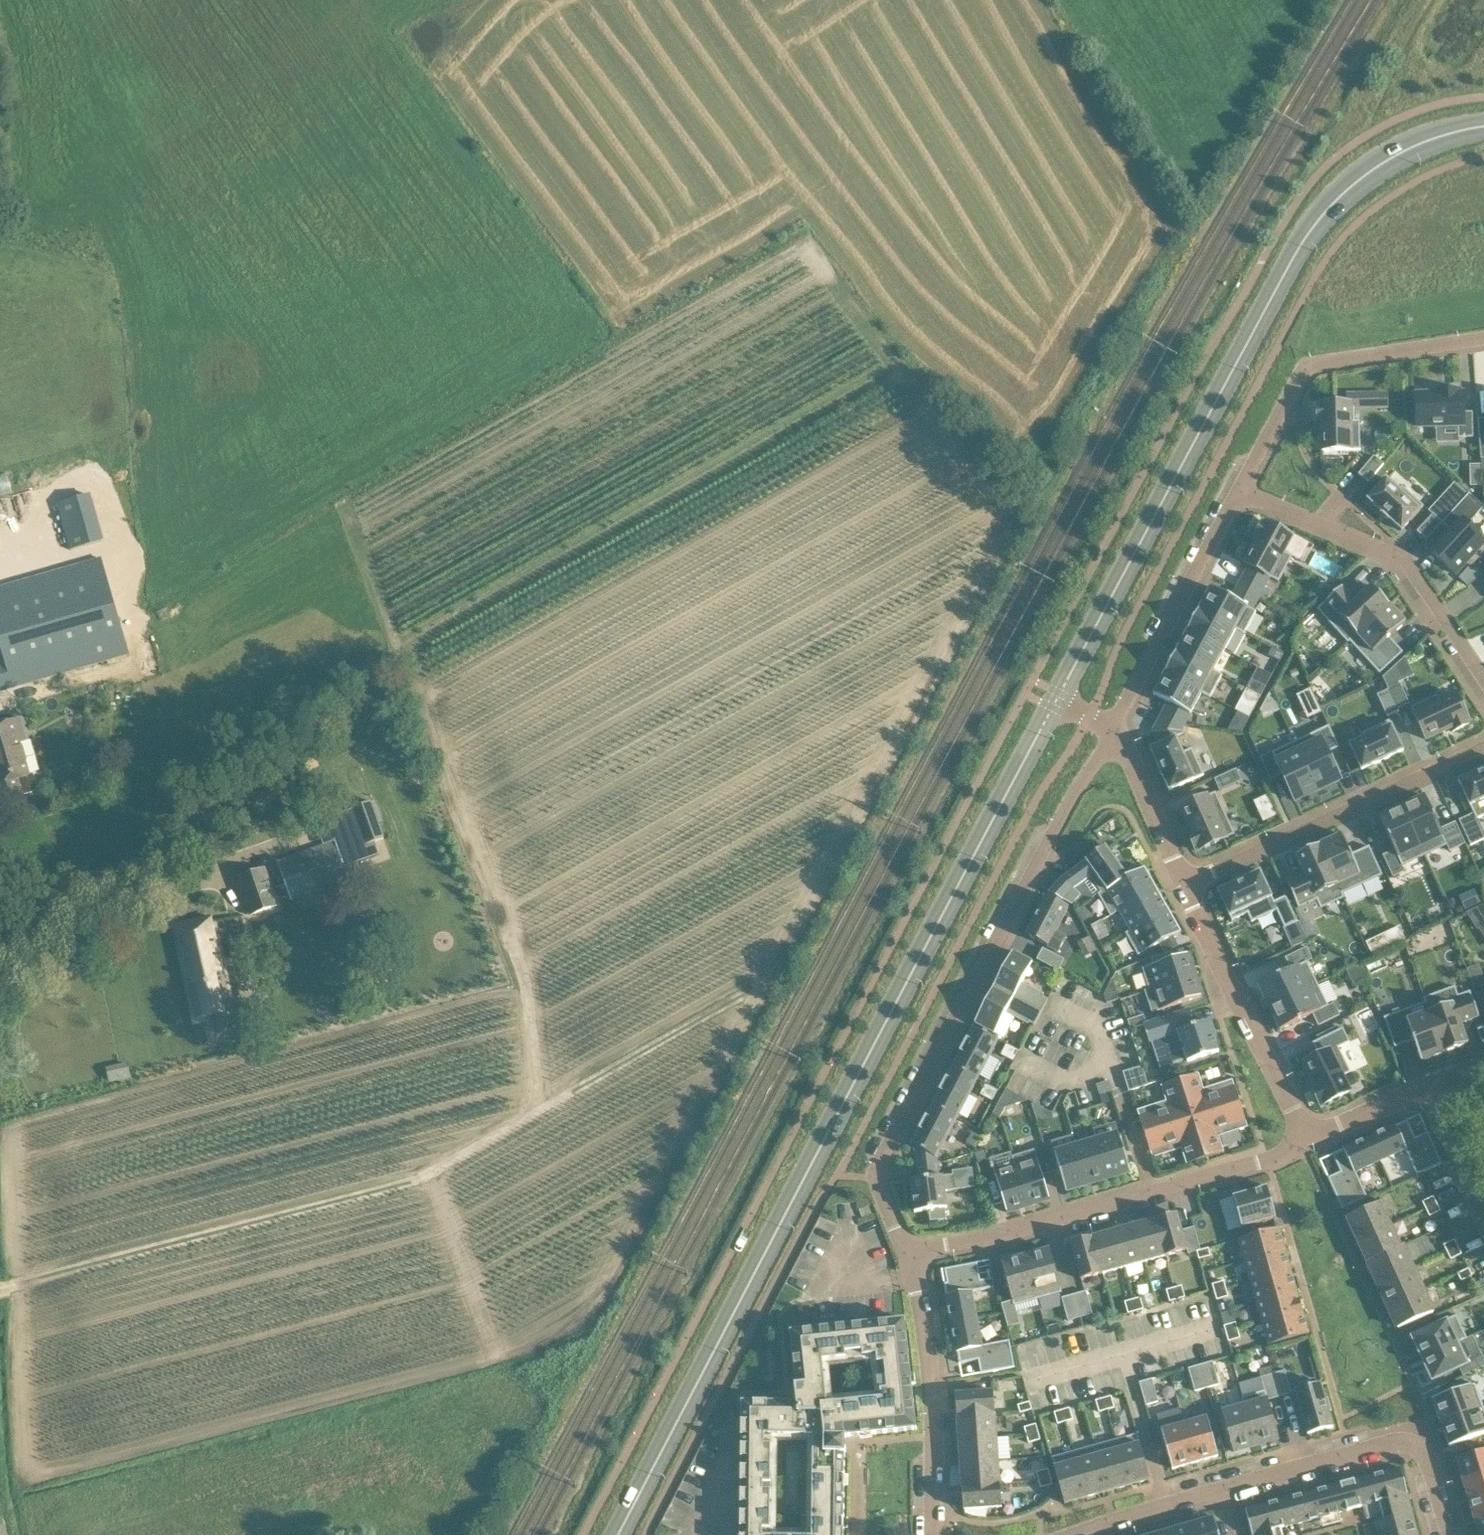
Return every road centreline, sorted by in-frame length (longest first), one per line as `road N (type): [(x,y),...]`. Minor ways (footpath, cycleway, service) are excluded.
road 1 (tertiary): [(614,1534),(1056,700)]
road 2 (tertiary): [(1056,700),(1315,223),(1381,160),(1421,140),(1483,124)]
road 3 (residential): [(906,1251),(876,1179),(879,1163),(1114,731)]
road 4 (residential): [(1451,1534),(1428,1460),(1394,1442),(1076,1534)]
road 5 (residential): [(1310,1140),(997,1236),(906,1251)]
road 6 (residential): [(1185,884),(1483,746)]
road 7 (residential): [(1483,679),(1411,566),(1240,490)]
road 8 (residential): [(1483,341),(1303,373),(1240,490)]
road 9 (residential): [(906,1251),(931,1385),(934,1534)]
road 10 (residential): [(1185,884),(1310,1140)]
road 11 (residential): [(1240,490),(1114,731)]
road 12 (residential): [(1483,1067),(1310,1140)]
road 13 (residential): [(1114,731),(1185,884)]

